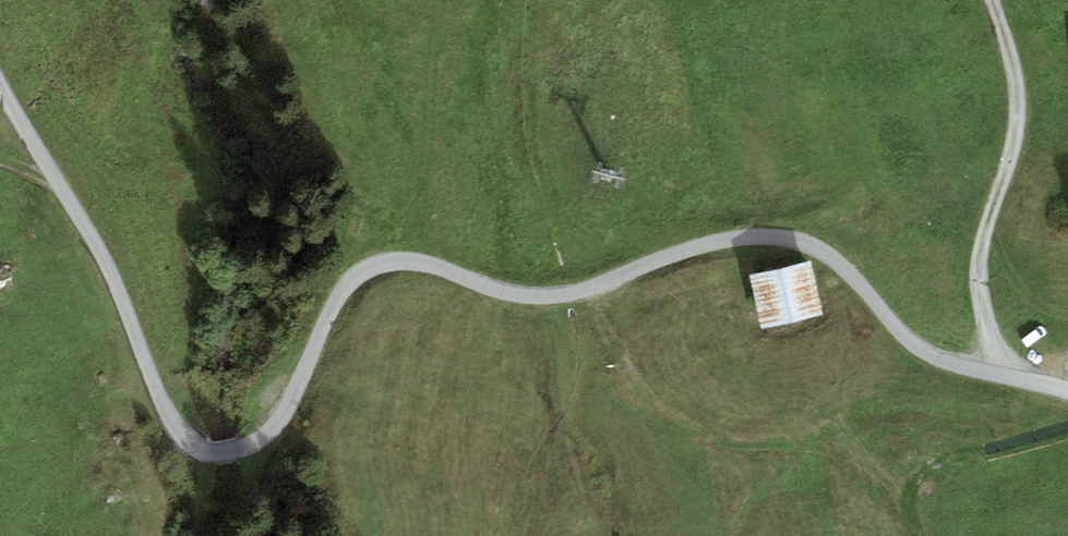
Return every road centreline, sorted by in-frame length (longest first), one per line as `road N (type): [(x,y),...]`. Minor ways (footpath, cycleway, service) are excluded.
road 1 (unclassified): [(236,447),(277,418),(351,280),(370,267),(399,259),(490,290),(568,295),(732,239),(803,244),(828,256),(904,338),(933,356),(1067,395)]
road 2 (unclassified): [(0,79),(128,310),(176,428),(199,449),(212,450)]
road 3 (track): [(1017,381),(990,335),(979,280),(1019,103),(993,0)]

